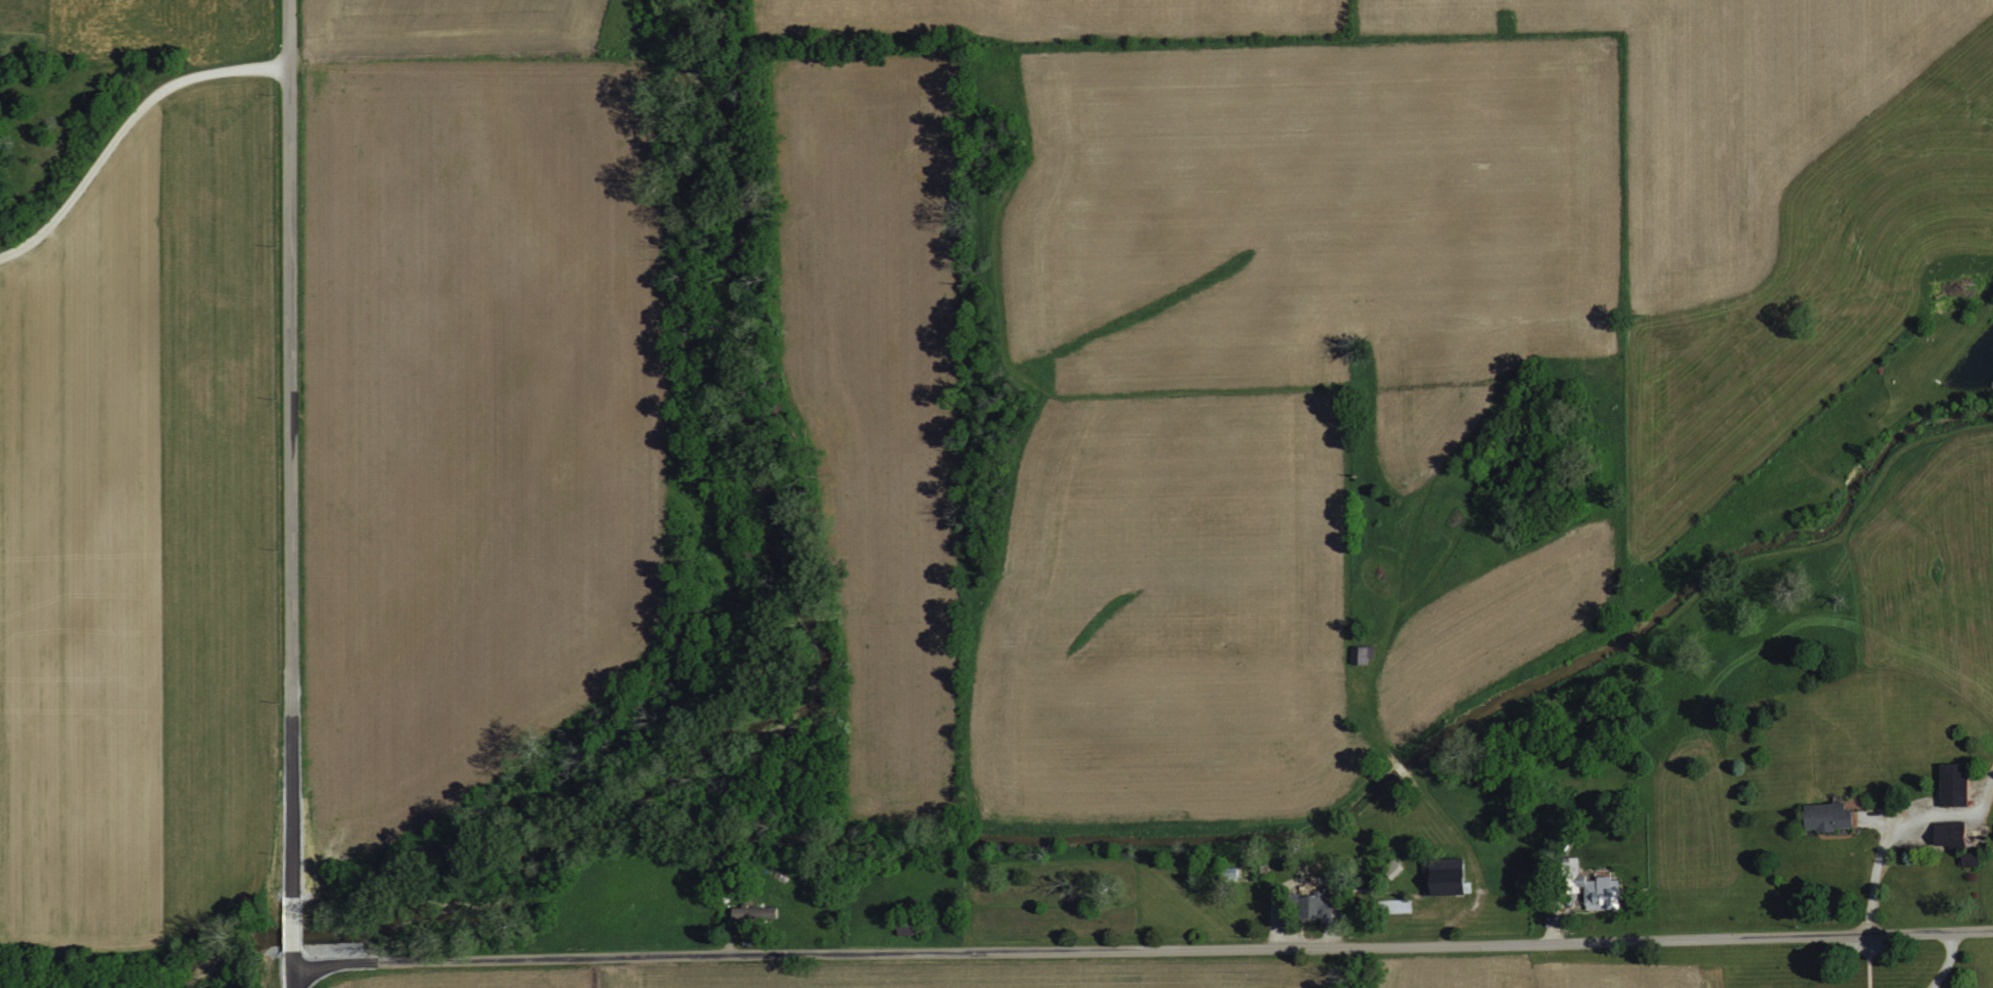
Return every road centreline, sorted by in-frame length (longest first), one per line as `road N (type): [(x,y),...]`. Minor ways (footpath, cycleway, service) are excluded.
road 1 (residential): [(294,977),(372,959),(1992,933)]
road 2 (residential): [(288,0),(294,884)]

